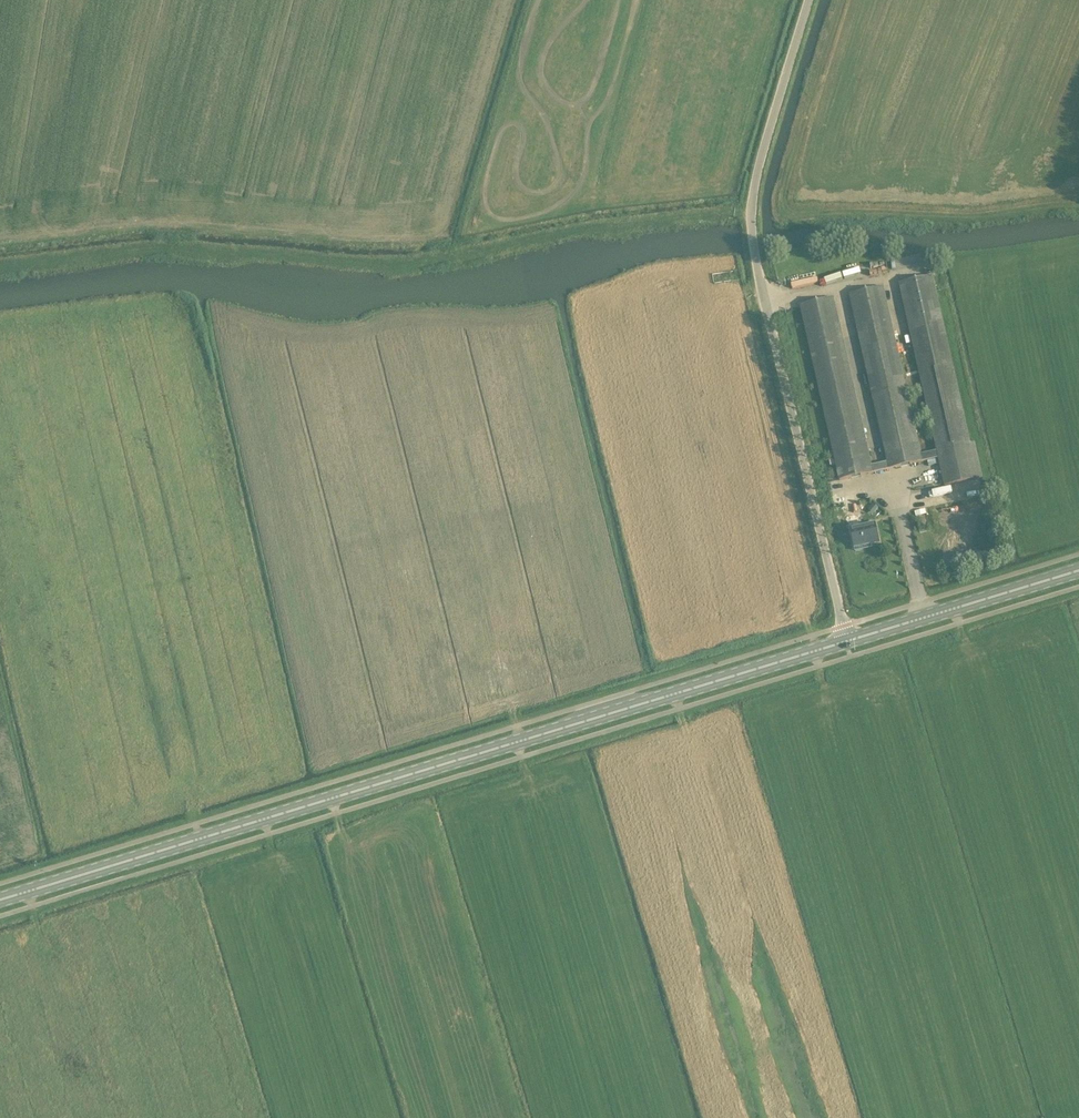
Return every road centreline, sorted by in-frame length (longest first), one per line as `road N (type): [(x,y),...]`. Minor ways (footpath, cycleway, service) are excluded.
road 1 (primary): [(0,906),(407,785),(846,641)]
road 2 (track): [(0,267),(167,249),(396,265),(610,225),(751,212)]
road 3 (unclassified): [(846,641),(758,275),(751,212),(811,0)]
road 4 (primary): [(846,641),(1078,570)]

